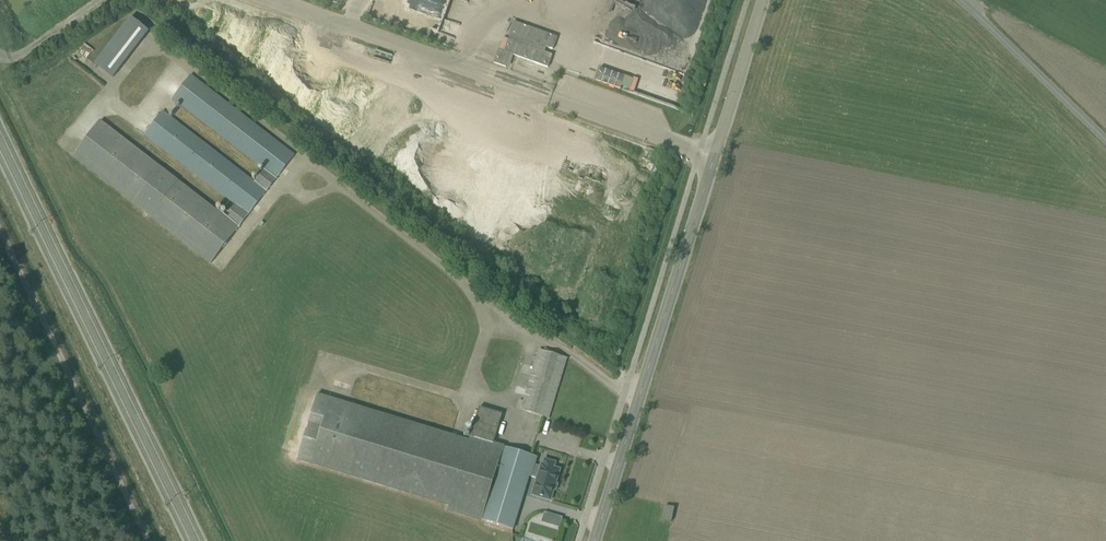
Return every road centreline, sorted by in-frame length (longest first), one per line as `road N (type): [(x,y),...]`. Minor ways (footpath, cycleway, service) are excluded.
road 1 (tertiary): [(595,540),(763,0)]
road 2 (track): [(324,16),(349,69),(419,86),(460,115),(609,159)]
road 3 (unclassified): [(1105,138),(965,0)]

